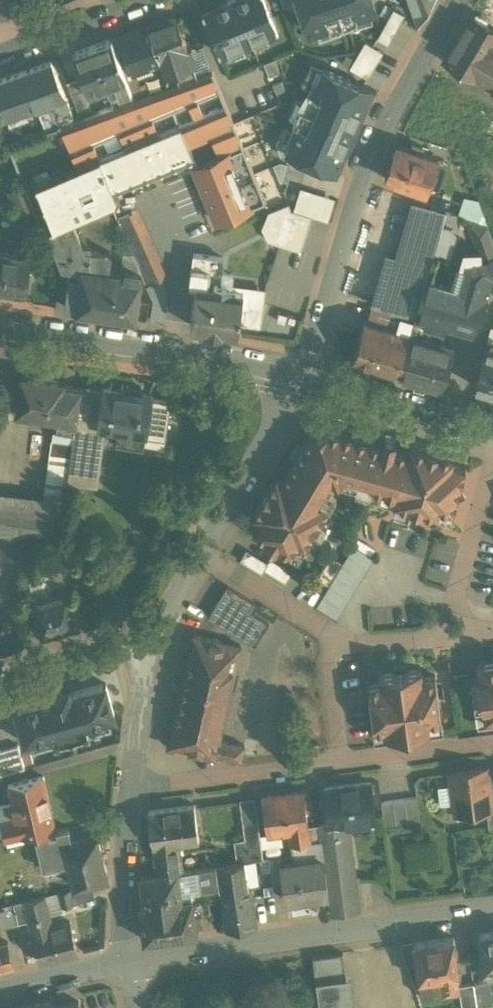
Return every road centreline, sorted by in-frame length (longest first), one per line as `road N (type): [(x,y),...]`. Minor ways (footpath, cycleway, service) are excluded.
road 1 (residential): [(305,376),(365,171),(457,0)]
road 2 (residential): [(126,964),(492,912)]
road 3 (residential): [(131,787),(492,739)]
road 4 (residential): [(305,376),(0,328)]
road 5 (residential): [(305,376),(150,630)]
road 6 (residential): [(492,430),(305,376)]
road 7 (residential): [(131,787),(126,964)]
road 8 (residential): [(150,630),(131,787)]
road 9 (residential): [(0,678),(150,630)]
road 10 (residential): [(146,0),(0,54)]
road 11 (residential): [(0,992),(126,964)]

